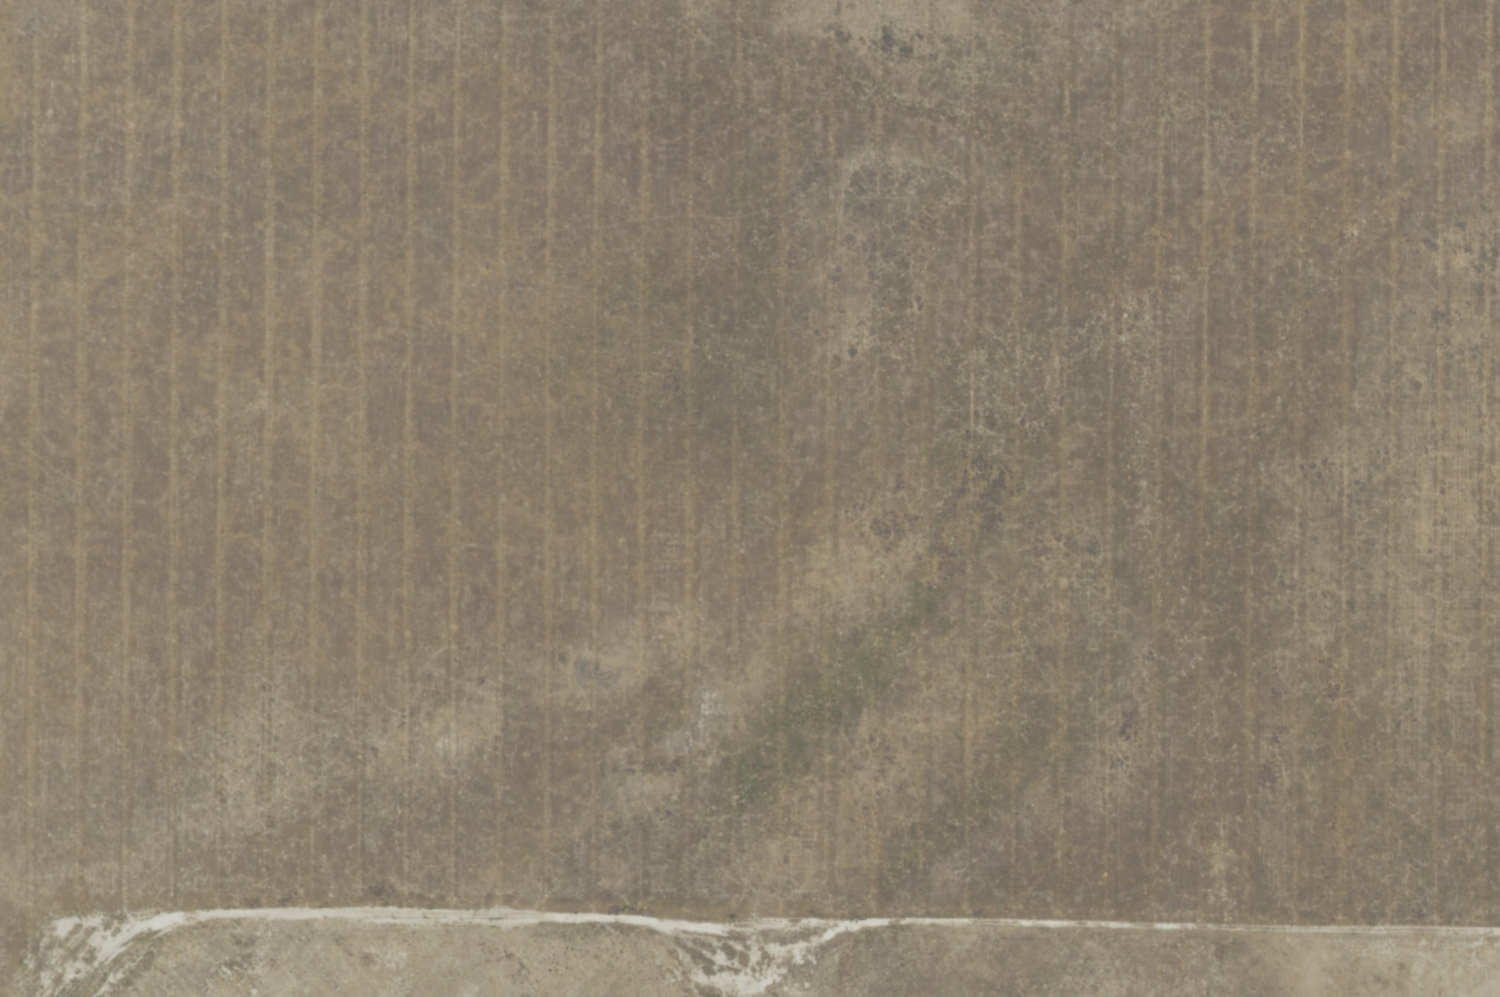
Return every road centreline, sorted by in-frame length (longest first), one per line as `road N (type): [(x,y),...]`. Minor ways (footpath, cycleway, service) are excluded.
road 1 (track): [(1499,936),(190,909),(133,925),(60,996)]

